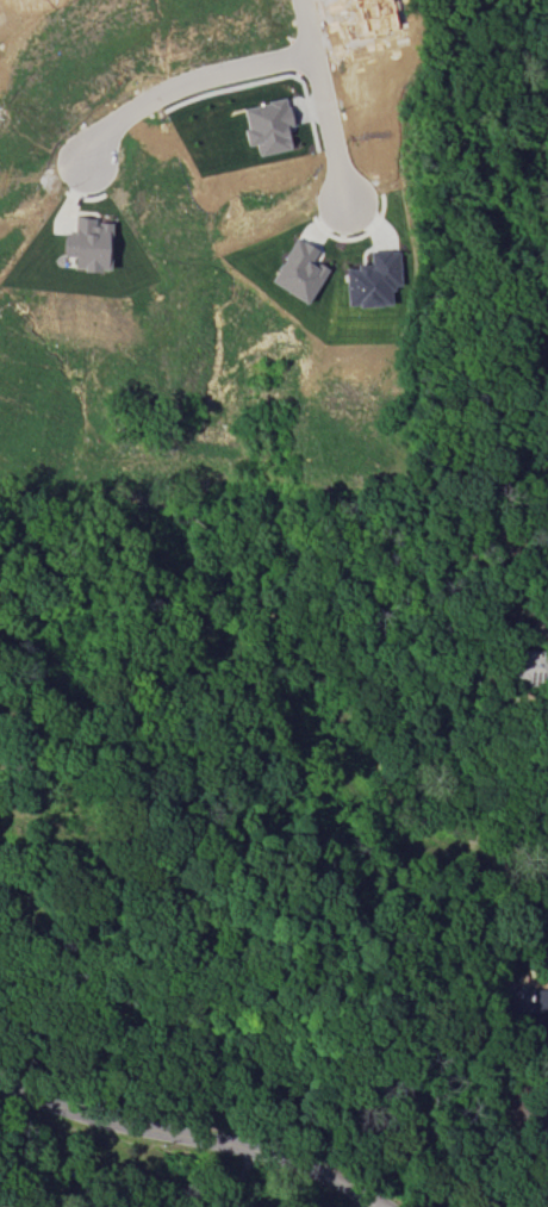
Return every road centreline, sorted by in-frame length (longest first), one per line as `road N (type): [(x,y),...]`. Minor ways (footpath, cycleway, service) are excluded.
road 1 (residential): [(381,1206),(287,1159),(0,1069)]

